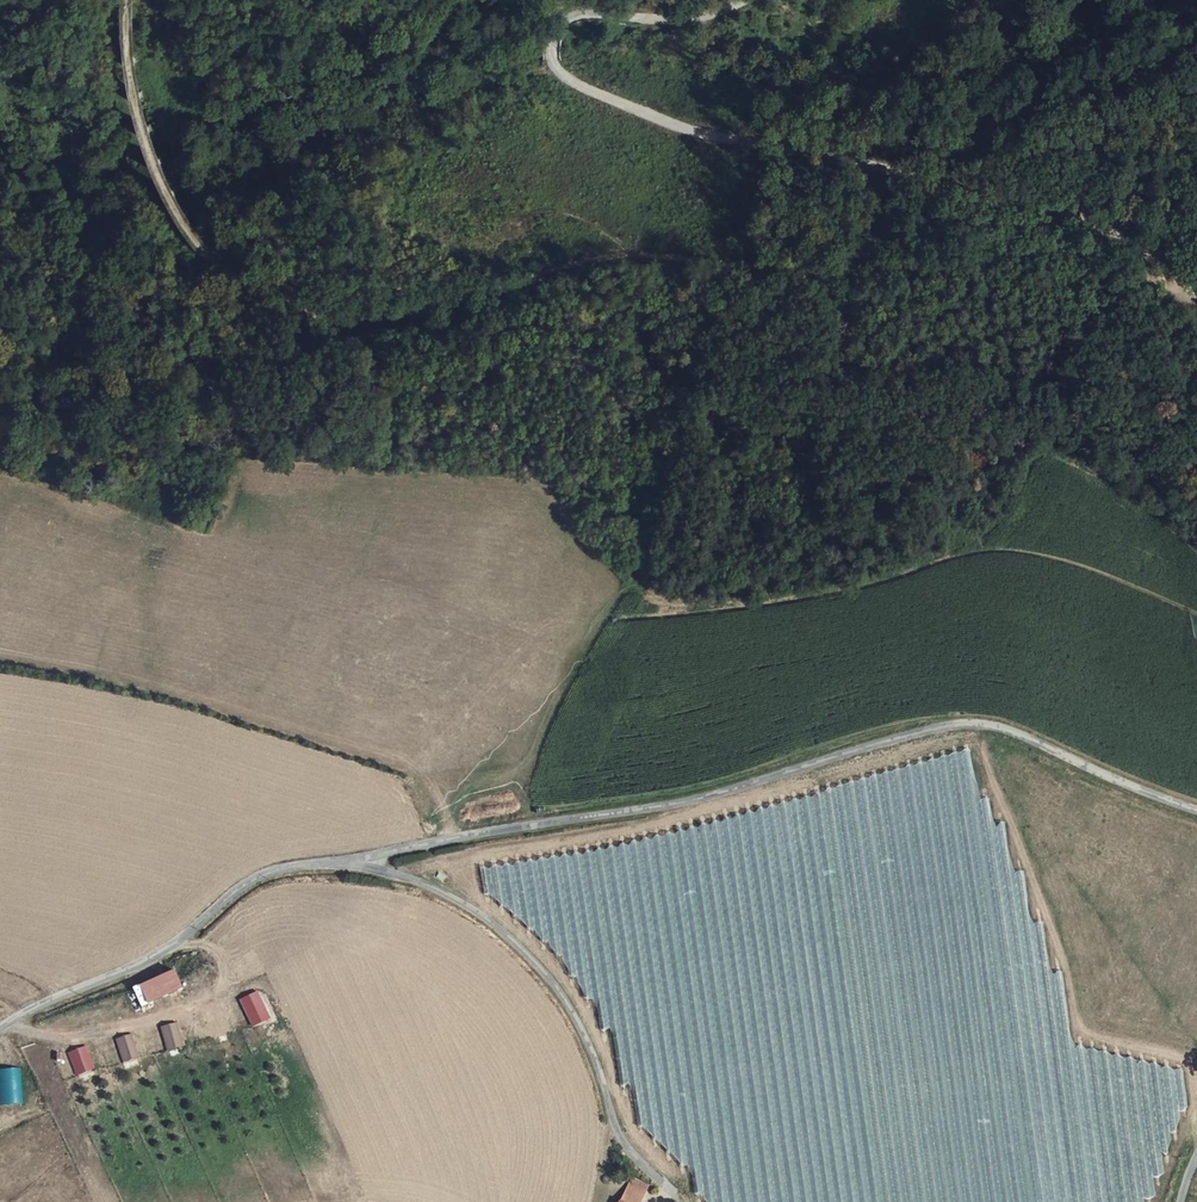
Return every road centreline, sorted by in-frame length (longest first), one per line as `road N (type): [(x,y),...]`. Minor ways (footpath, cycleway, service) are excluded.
road 1 (track): [(126,0),(134,112),(178,223),(279,302),(330,317),(395,314),(604,251),(695,249),(785,266),(1057,255),(1152,261),(1196,279)]
road 2 (unclassified): [(1196,812),(1052,750),(960,725),(646,810),(275,874),(244,887),(172,950),(0,1032)]
road 3 (track): [(736,0),(685,21),(572,22),(560,32),(556,56),(563,71),(644,115),(1080,231),(1152,261),(1196,305)]

